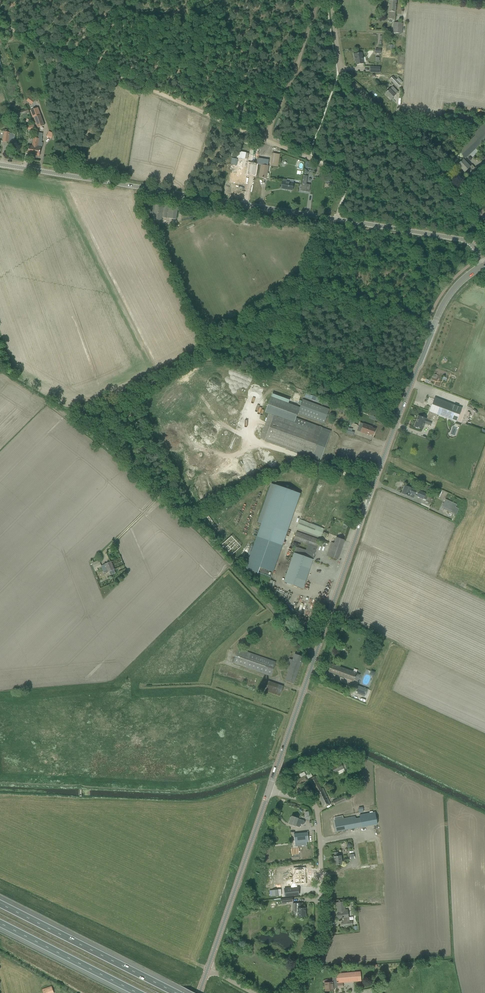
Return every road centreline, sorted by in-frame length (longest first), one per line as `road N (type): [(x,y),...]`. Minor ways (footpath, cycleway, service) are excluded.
road 1 (tertiary): [(270,793),(429,339),(457,286),(484,266)]
road 2 (track): [(335,219),(313,273),(295,290),(69,414),(197,531)]
road 3 (tertiary): [(484,266),(462,240),(0,164)]
road 4 (unclassified): [(484,219),(344,74),(329,0)]
road 5 (track): [(82,59),(306,157)]
road 6 (unclassified): [(293,992),(312,965),(320,927),(319,815),(314,805),(270,793)]
road 7 (motorway): [(175,992),(0,901)]
road 8 (tertiary): [(208,969),(270,793)]
road 9 (track): [(315,658),(197,531)]
road 10 (motorway): [(0,922),(141,992)]

